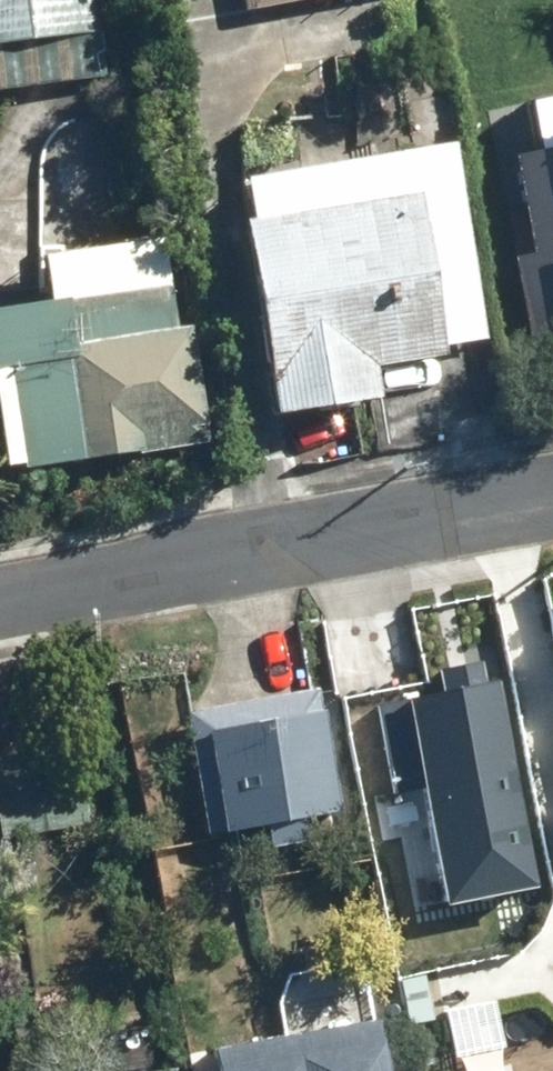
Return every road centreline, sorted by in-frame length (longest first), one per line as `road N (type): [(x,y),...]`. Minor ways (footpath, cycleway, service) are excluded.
road 1 (residential): [(552,504),(0,606)]

